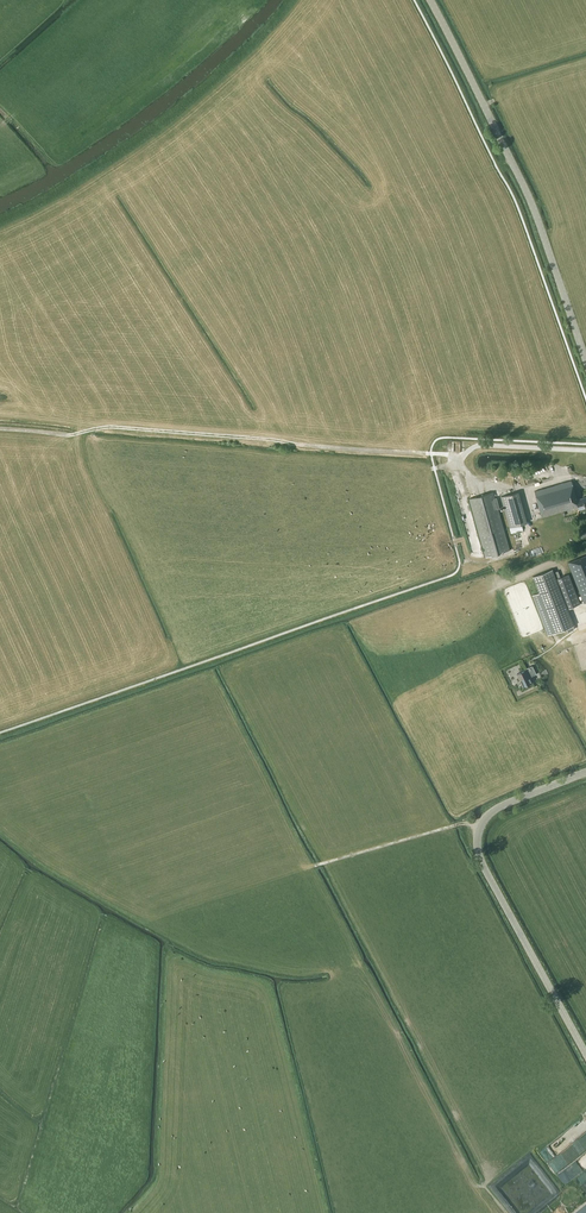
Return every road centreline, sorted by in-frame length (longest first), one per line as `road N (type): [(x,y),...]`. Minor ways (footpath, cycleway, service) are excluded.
road 1 (tertiary): [(585,364),(529,196),(429,0)]
road 2 (track): [(462,457),(129,428),(73,434)]
road 3 (tertiary): [(585,1057),(476,845),(491,811),(585,771)]
road 4 (track): [(585,450),(484,445),(462,457),(465,478),(504,488)]
road 5 (track): [(306,868),(481,823)]

